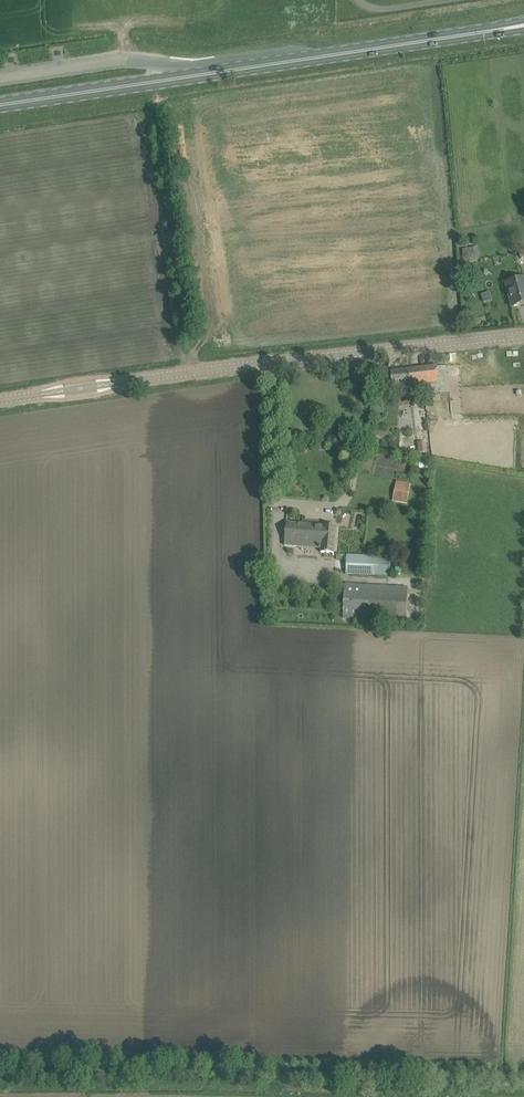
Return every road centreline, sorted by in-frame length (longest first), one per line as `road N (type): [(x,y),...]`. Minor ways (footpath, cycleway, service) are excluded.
road 1 (unclassified): [(0,401),(523,335)]
road 2 (primary): [(0,105),(506,28)]
road 3 (track): [(193,372),(154,82)]
road 4 (track): [(0,1066),(273,1068)]
road 5 (track): [(523,1073),(273,1068),(274,1057)]

